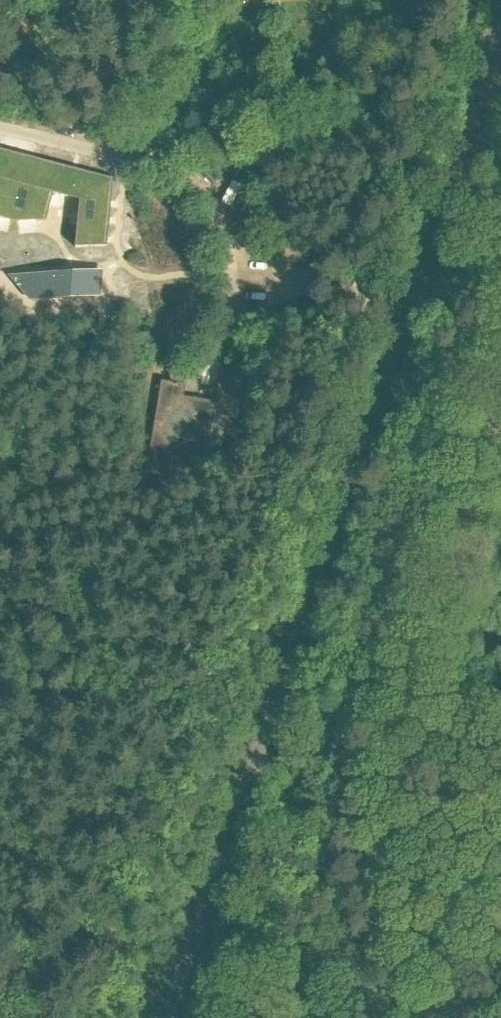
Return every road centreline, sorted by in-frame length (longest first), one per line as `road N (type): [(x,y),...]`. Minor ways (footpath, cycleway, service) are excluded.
road 1 (tertiary): [(167,1017),(500,37)]

